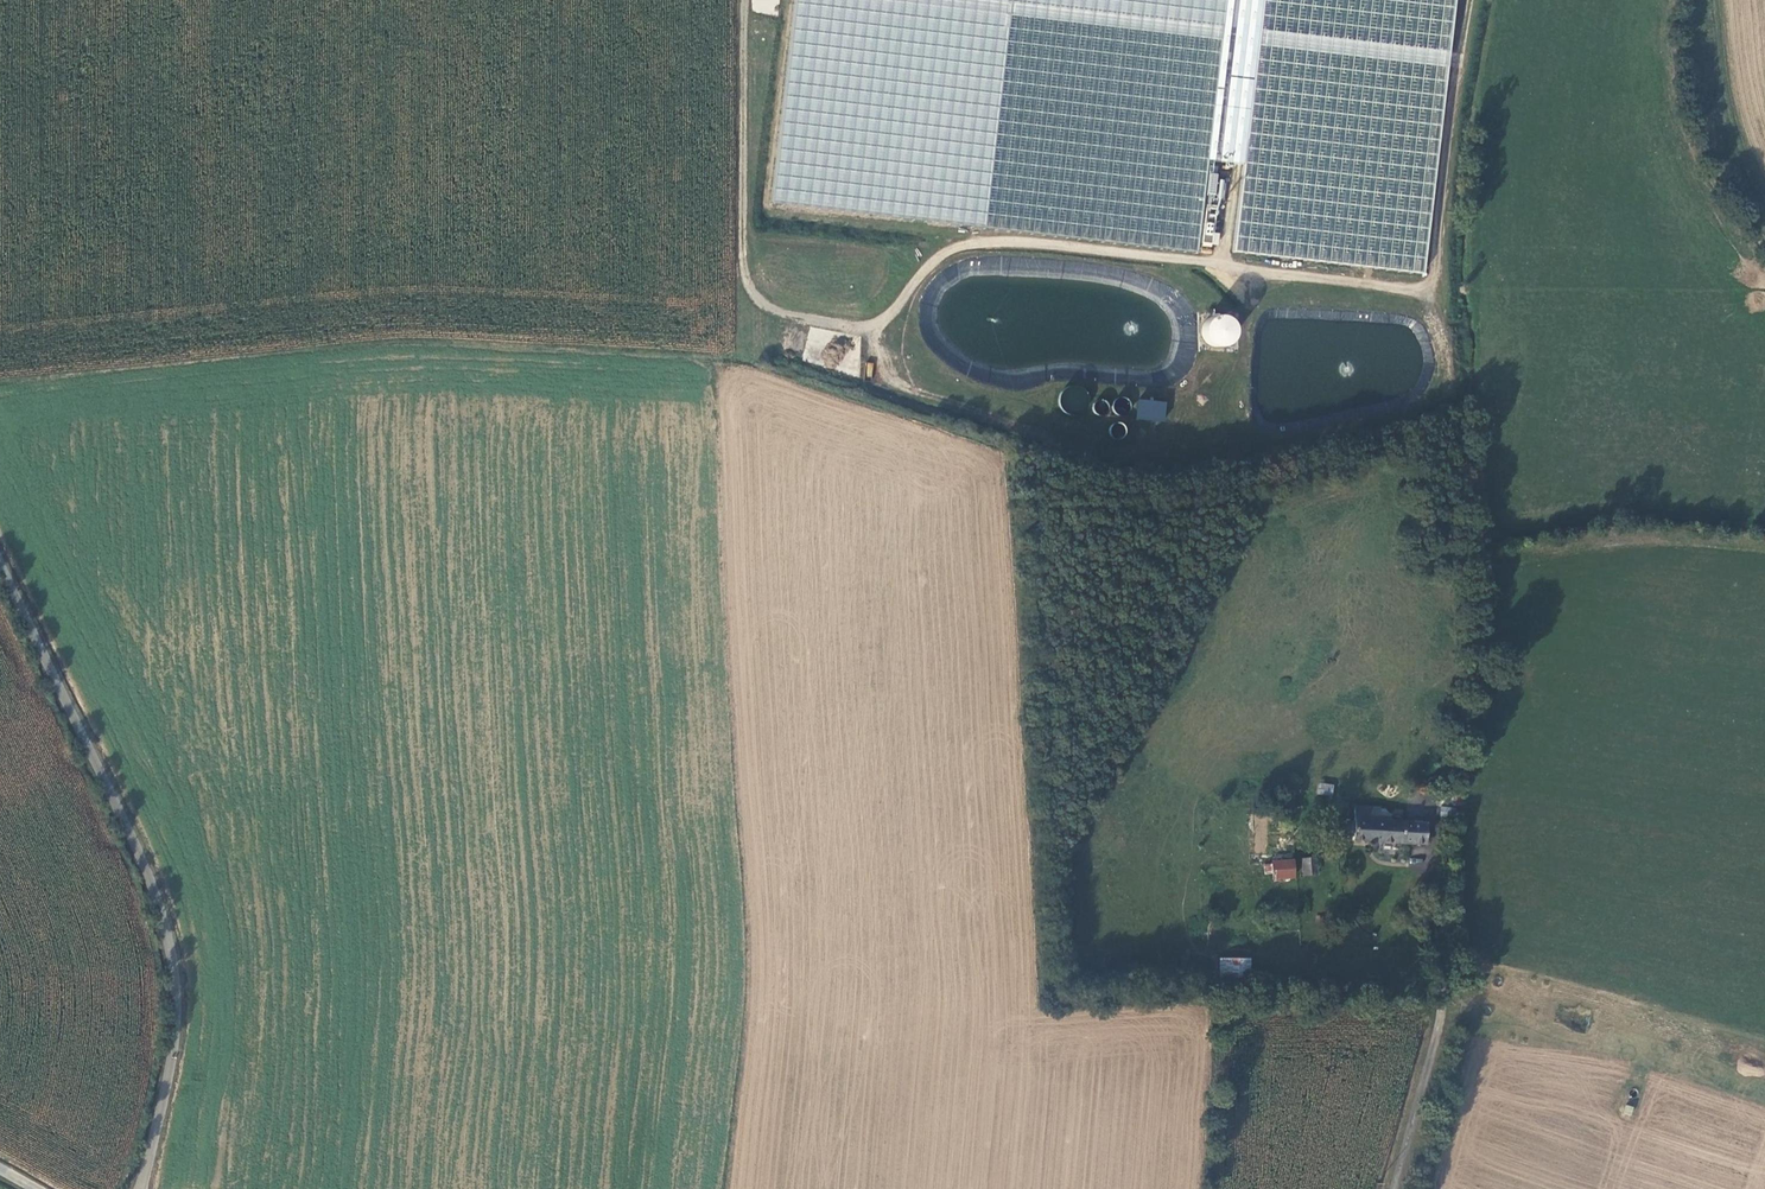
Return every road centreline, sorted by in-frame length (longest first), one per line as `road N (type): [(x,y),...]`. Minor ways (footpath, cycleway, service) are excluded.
road 1 (track): [(747,0),(740,268),(756,302),(858,328),(885,320),(945,254),(979,242),(1024,241),(1425,292),(1434,282),(1472,0)]
road 2 (unclassified): [(0,560),(148,868),(169,936),(176,1033),(140,1188)]
road 3 (unclassified): [(1432,870),(1445,986),(1394,1188)]

